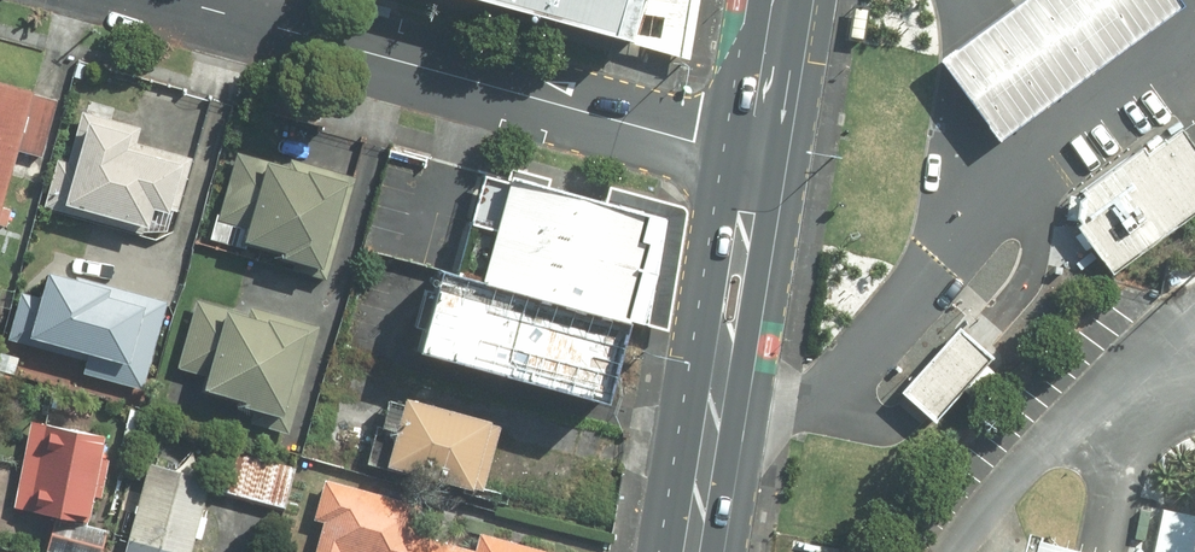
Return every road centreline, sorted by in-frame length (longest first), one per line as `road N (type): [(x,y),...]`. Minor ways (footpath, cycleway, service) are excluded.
road 1 (tertiary): [(173,0),(755,156)]
road 2 (primary): [(755,156),(692,551)]
road 3 (primary): [(780,0),(755,156)]

